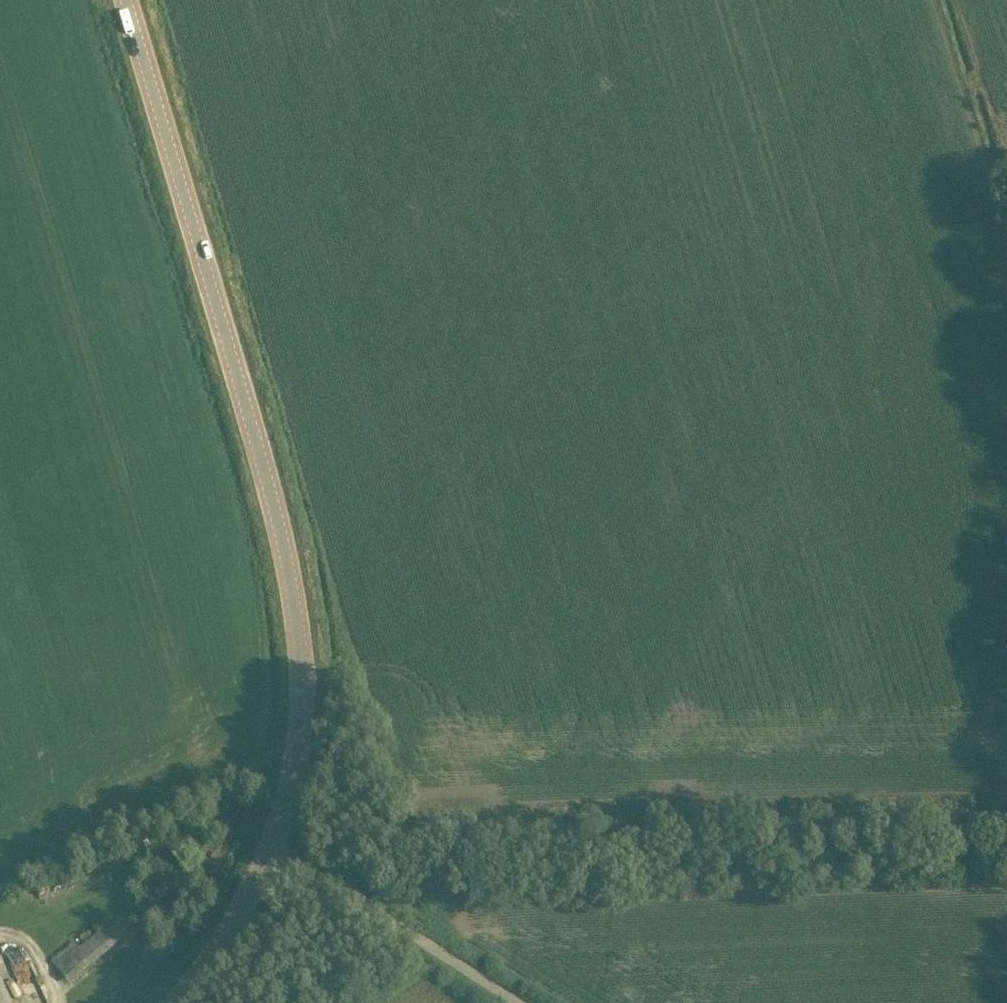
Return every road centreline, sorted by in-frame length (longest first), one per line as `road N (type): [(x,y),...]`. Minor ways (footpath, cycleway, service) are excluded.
road 1 (tertiary): [(268,867),(304,716),(301,639),(278,512),(126,0)]
road 2 (unclassified): [(513,1002),(380,916),(268,867)]
road 3 (tertiary): [(181,1002),(230,938),(268,867)]

